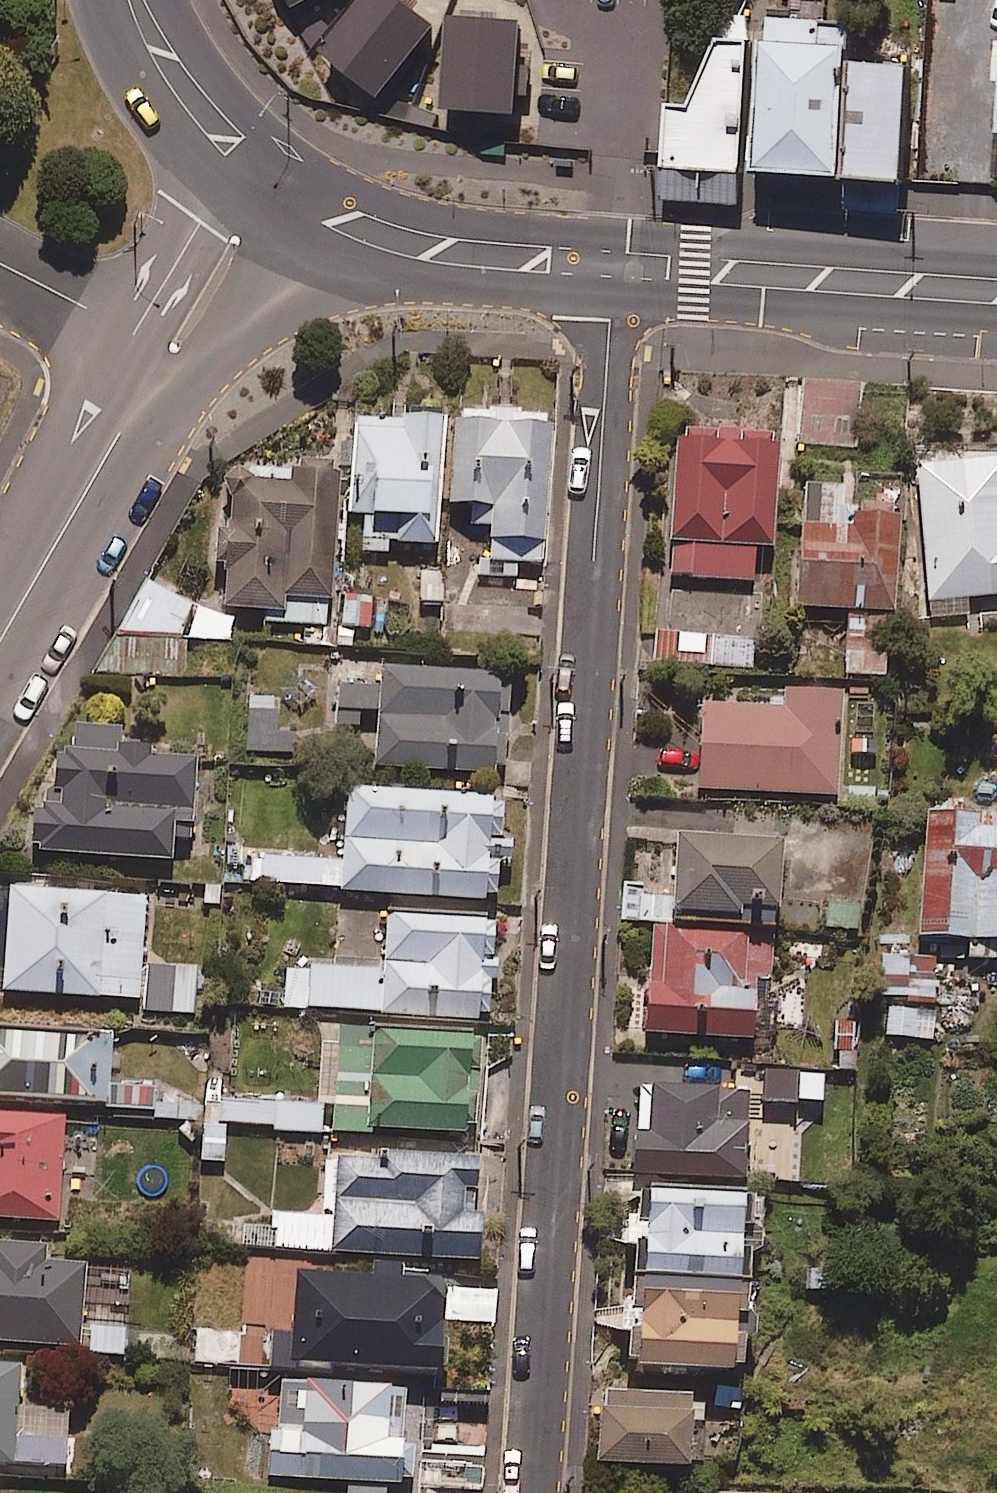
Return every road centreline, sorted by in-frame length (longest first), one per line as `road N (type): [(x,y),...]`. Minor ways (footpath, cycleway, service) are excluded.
road 1 (residential): [(532,1492),(613,265)]
road 2 (secondary): [(613,265),(996,291)]
road 3 (secondary): [(257,177),(296,205),(375,235),(613,265)]
road 4 (tertiary): [(0,645),(166,350)]
road 5 (secondary): [(257,177),(194,110),(142,0)]
road 6 (tertiary): [(166,350),(231,242),(257,177)]
road 7 (residential): [(166,350),(0,264)]

